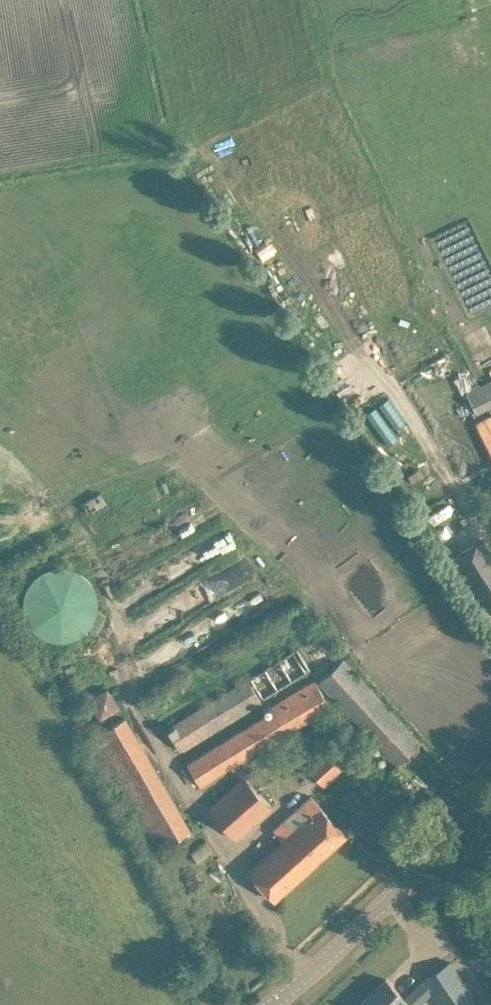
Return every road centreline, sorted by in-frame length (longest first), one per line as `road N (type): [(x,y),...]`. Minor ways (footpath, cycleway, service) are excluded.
road 1 (tertiary): [(271,1004),(490,802)]

